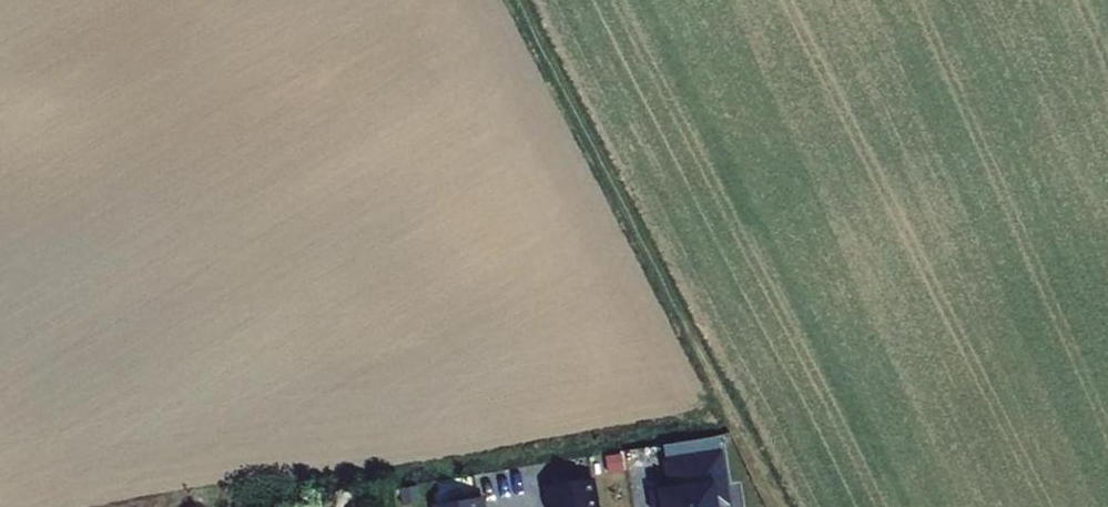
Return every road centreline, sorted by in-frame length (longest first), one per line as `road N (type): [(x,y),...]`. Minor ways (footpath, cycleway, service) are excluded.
road 1 (track): [(517,0),(778,506)]

